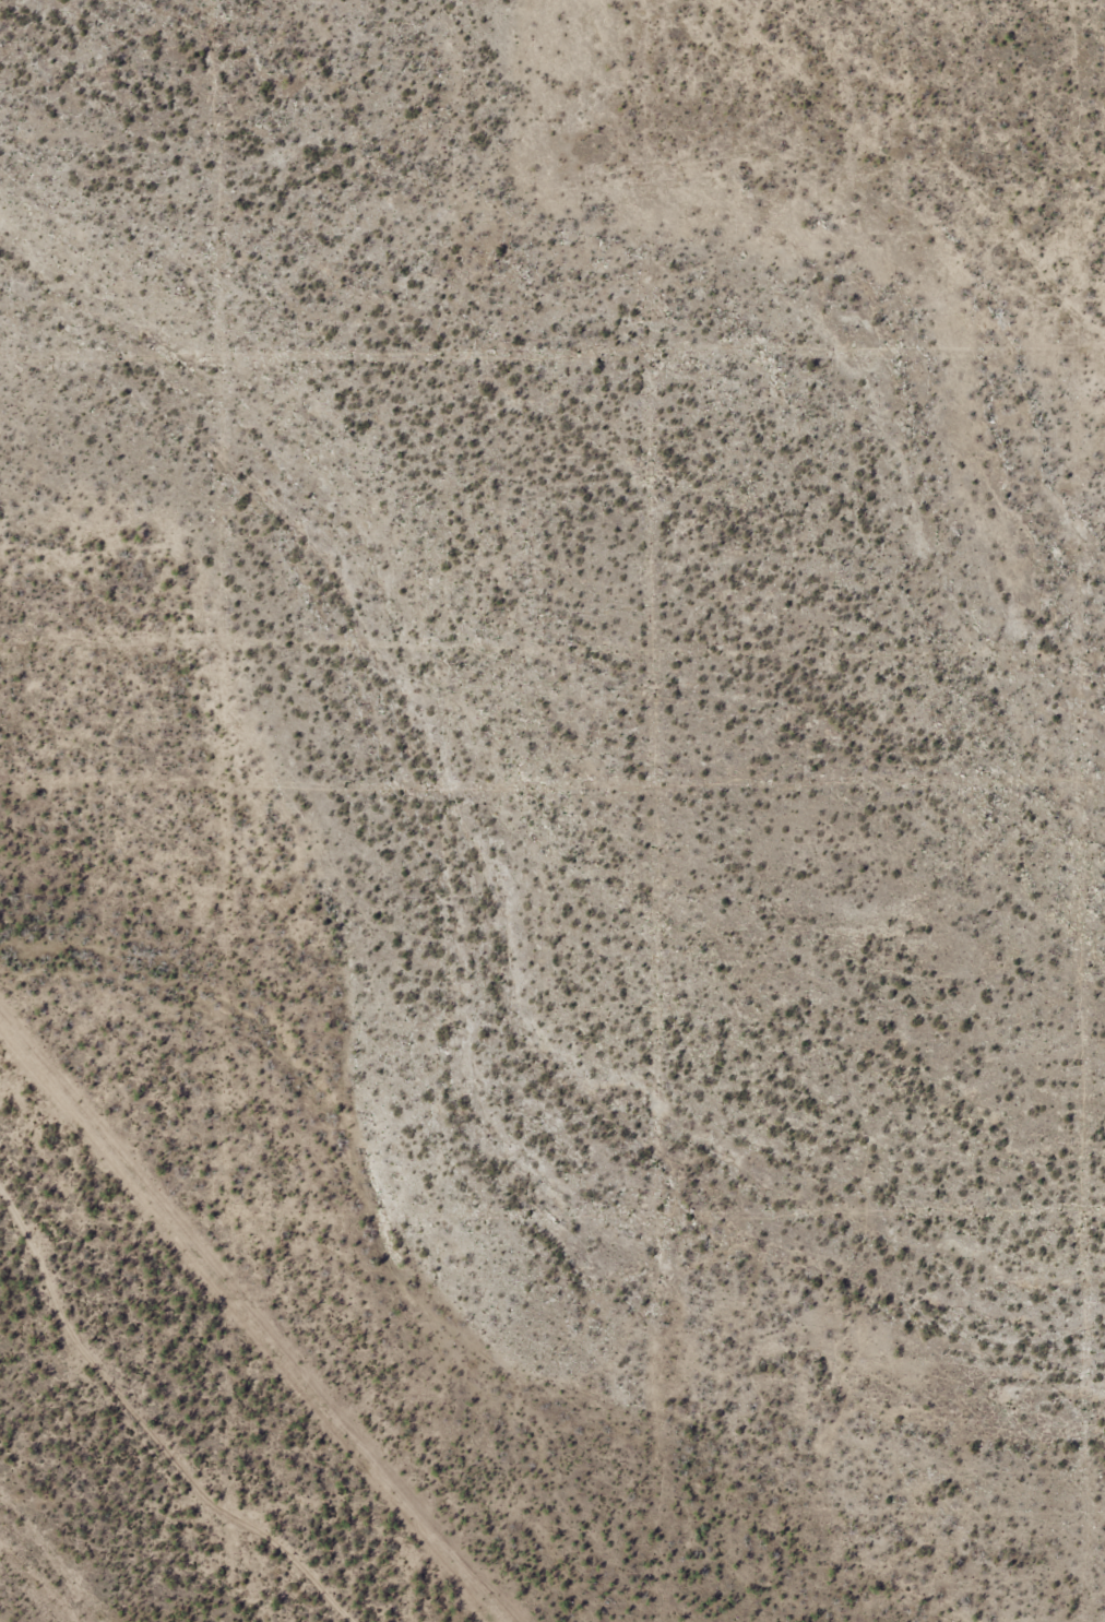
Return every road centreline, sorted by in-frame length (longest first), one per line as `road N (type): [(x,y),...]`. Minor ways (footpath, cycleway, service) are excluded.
road 1 (track): [(253,1621),(230,1574),(80,1373),(0,1221)]

